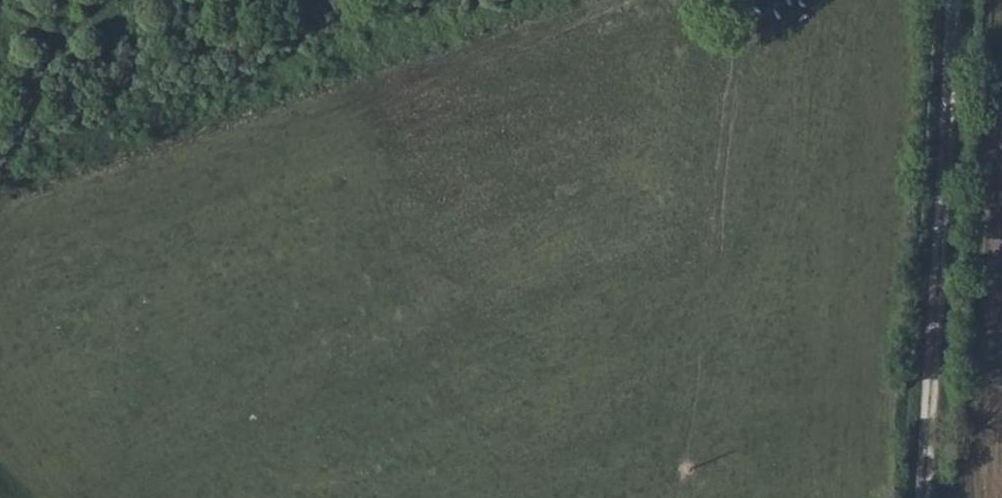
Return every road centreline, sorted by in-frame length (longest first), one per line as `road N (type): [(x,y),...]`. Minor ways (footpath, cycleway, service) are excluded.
road 1 (track): [(928,497),(955,0)]

